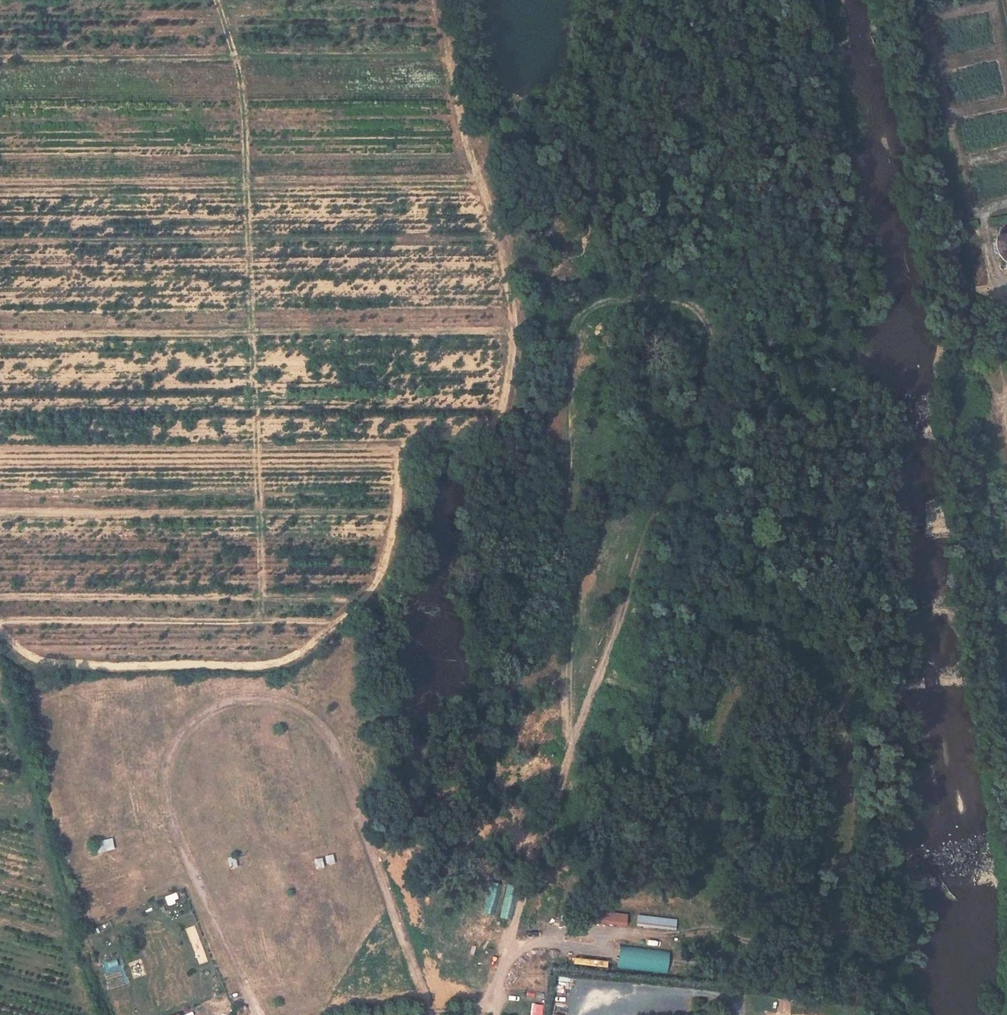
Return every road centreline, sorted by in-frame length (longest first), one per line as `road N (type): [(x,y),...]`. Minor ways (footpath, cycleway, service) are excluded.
road 1 (track): [(1006,438),(998,347),(976,298),(964,306),(947,240),(941,242),(926,99),(912,67),(903,70),(909,47),(899,0)]

